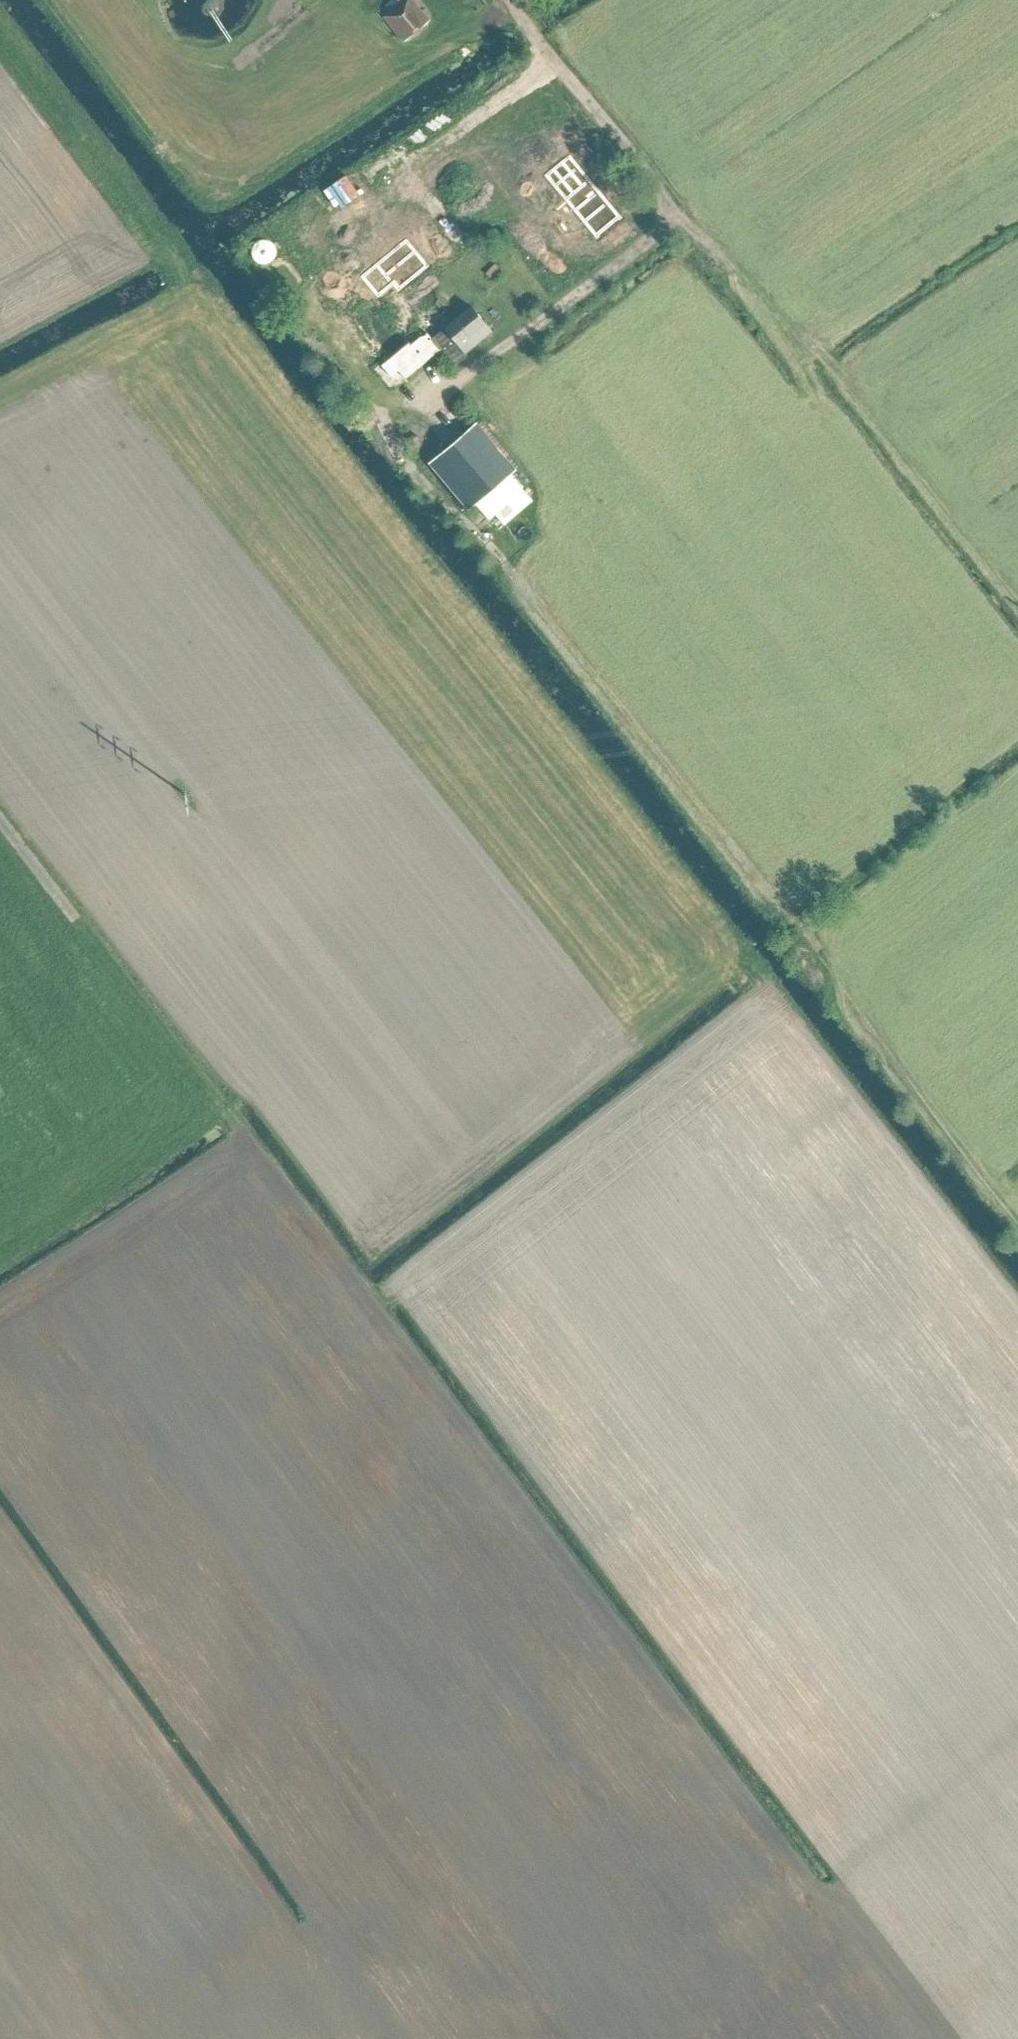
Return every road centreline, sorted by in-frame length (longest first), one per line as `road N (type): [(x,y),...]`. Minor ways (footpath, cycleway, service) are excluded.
road 1 (track): [(511,0),(664,204),(655,236),(448,384)]

